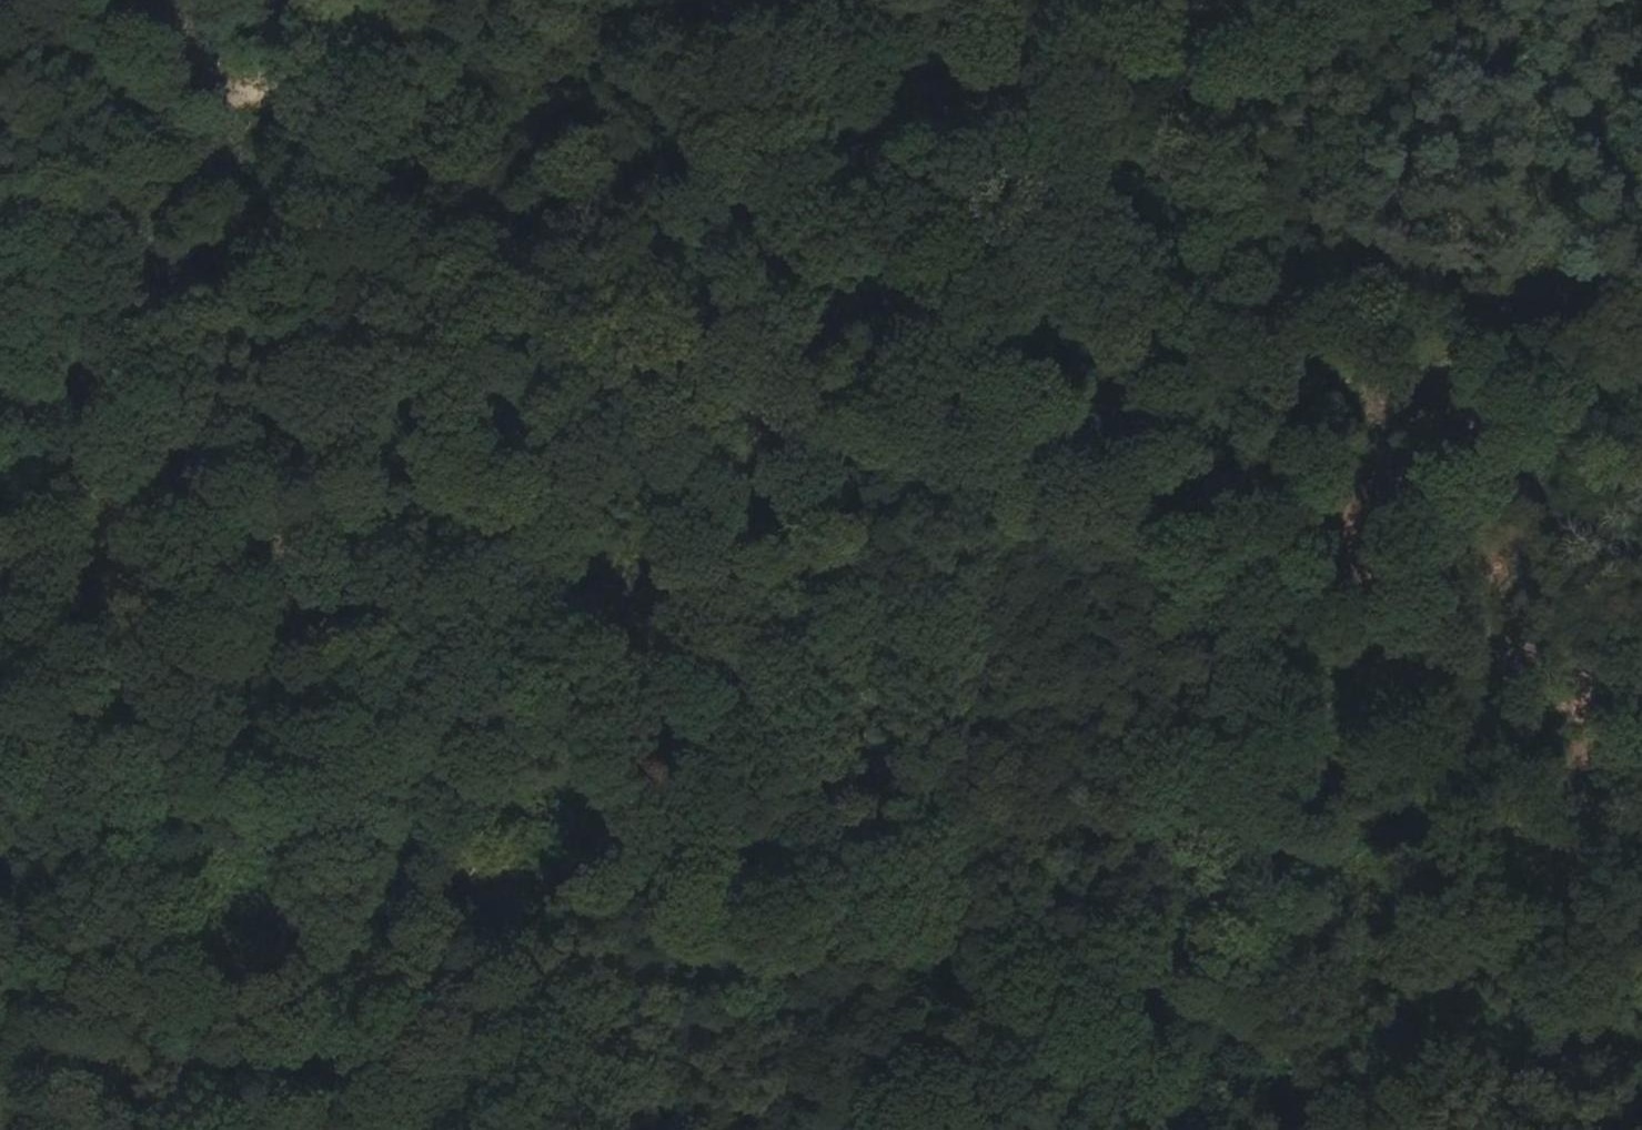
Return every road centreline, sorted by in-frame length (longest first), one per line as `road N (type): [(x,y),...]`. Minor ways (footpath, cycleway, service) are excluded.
road 1 (track): [(1199,0),(381,1129)]

